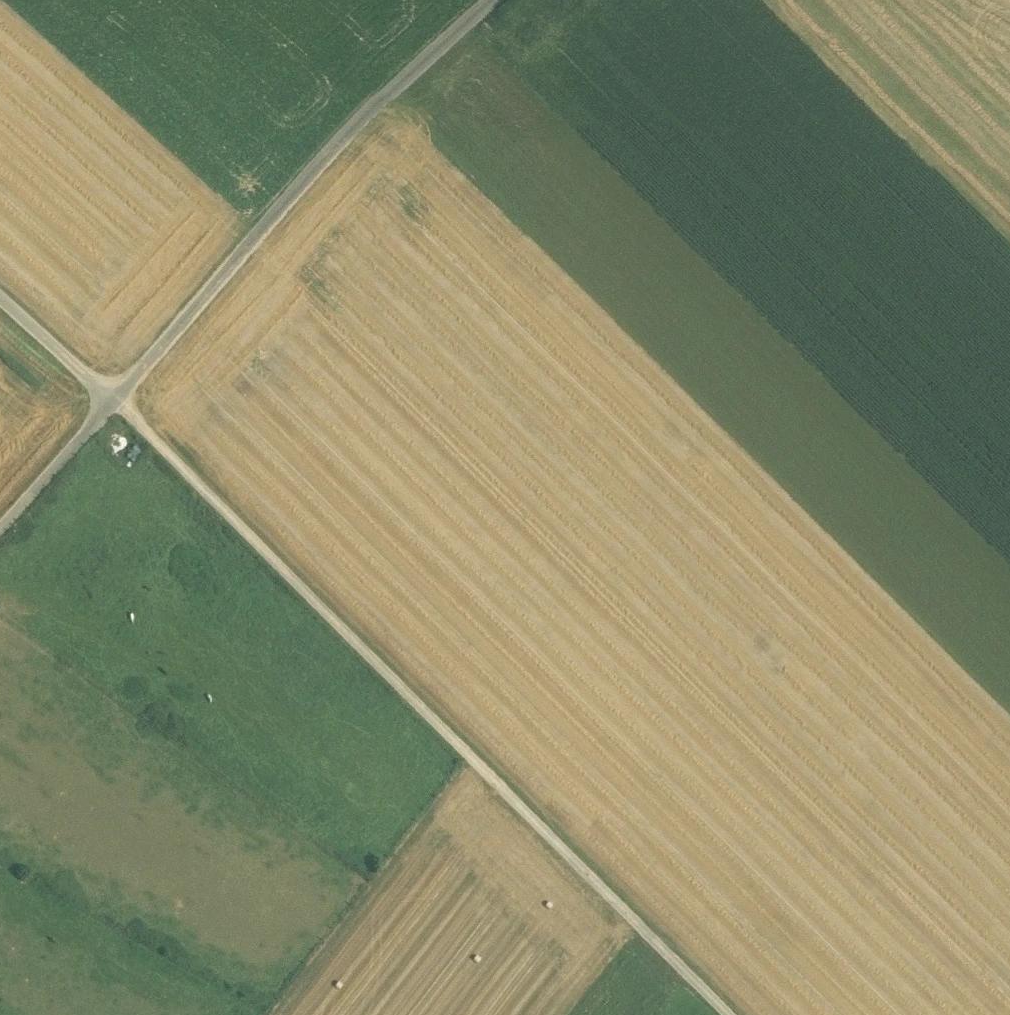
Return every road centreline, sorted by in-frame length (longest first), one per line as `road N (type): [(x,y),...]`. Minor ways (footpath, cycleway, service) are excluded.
road 1 (track): [(726,1014),(114,402)]
road 2 (track): [(114,402),(376,107),(496,0)]
road 3 (track): [(114,402),(0,533)]
road 4 (track): [(114,402),(0,299)]

